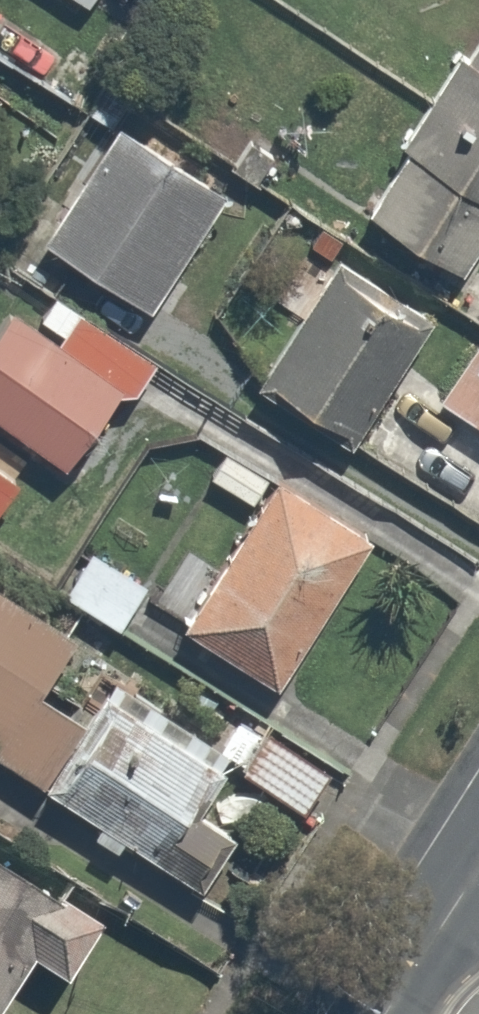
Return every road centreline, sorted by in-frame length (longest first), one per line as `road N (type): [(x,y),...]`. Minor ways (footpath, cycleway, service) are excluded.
road 1 (secondary): [(384,1013),(478,867)]

